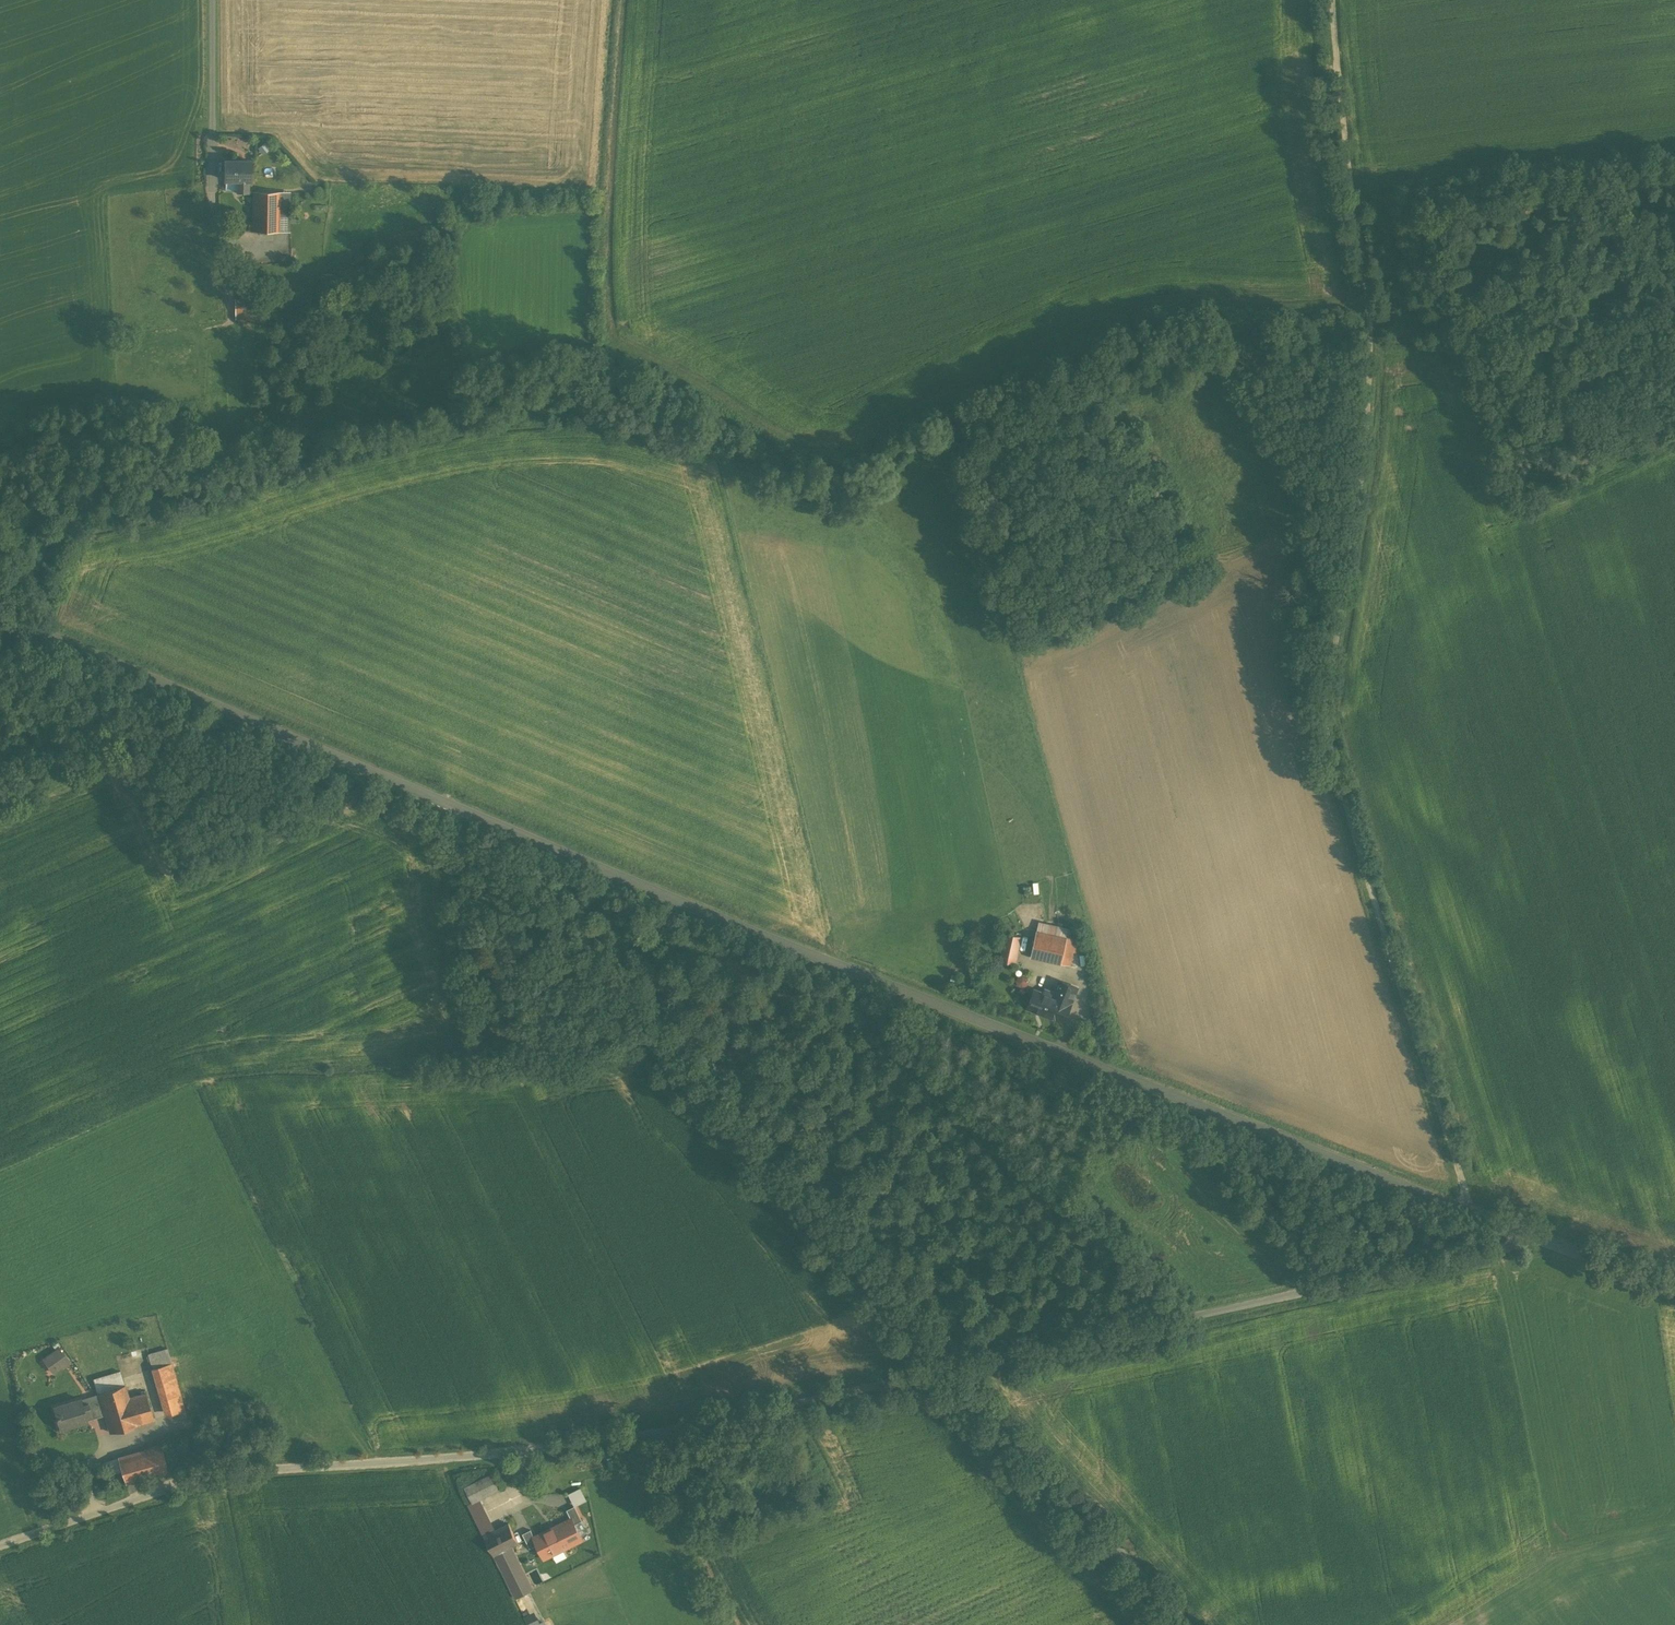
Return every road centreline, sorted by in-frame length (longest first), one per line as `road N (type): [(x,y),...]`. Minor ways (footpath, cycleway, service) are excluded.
road 1 (unclassified): [(1328,0),(1342,178),(1370,317),(1371,357),(1325,716),(1467,1211)]
road 2 (tertiary): [(1467,1211),(419,793)]
road 3 (unclassified): [(954,1366),(637,1431),(227,1472),(0,1545)]
road 4 (unclassified): [(419,793),(954,1366)]
road 5 (unclassified): [(1526,1233),(1511,1247),(954,1366)]
road 6 (tertiary): [(419,793),(0,617)]
road 7 (unclassified): [(954,1366),(1189,1624)]
road 8 (tertiary): [(1674,1286),(1526,1233)]

